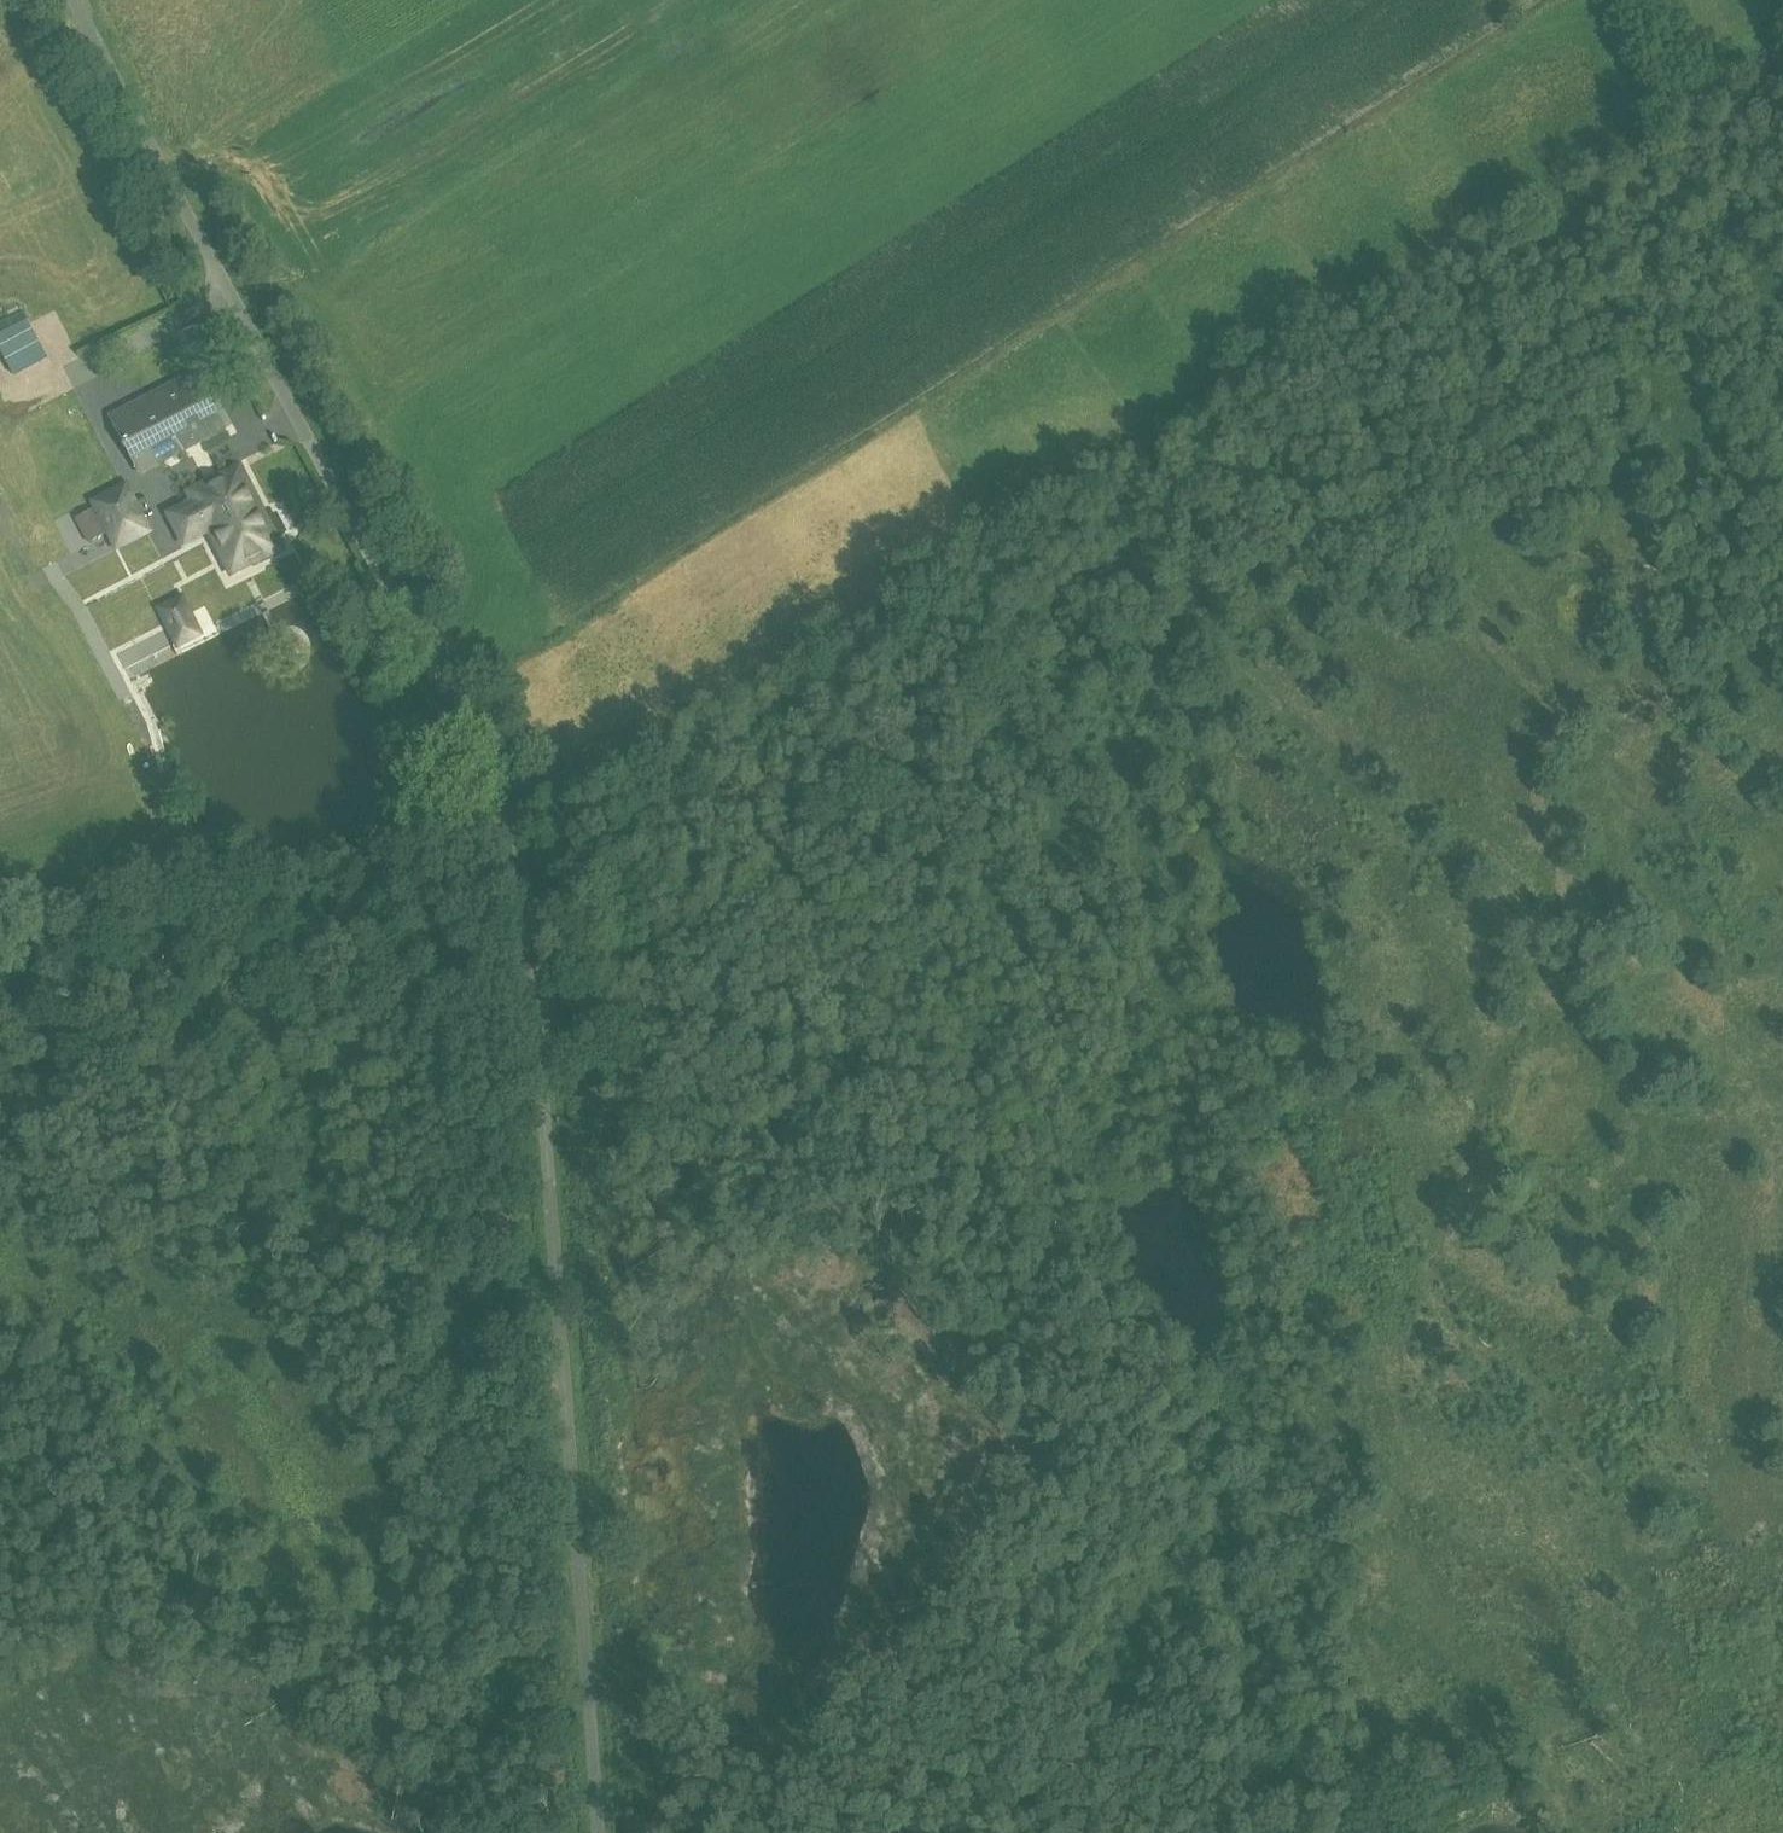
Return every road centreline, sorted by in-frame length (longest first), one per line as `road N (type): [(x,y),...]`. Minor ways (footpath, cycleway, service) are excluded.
road 1 (unclassified): [(71,0),(520,858),(620,1832)]
road 2 (track): [(0,1168),(38,1194),(81,1248),(107,1265),(128,1275),(226,1285),(269,1302),(414,1448),(419,1531),(342,1665)]

